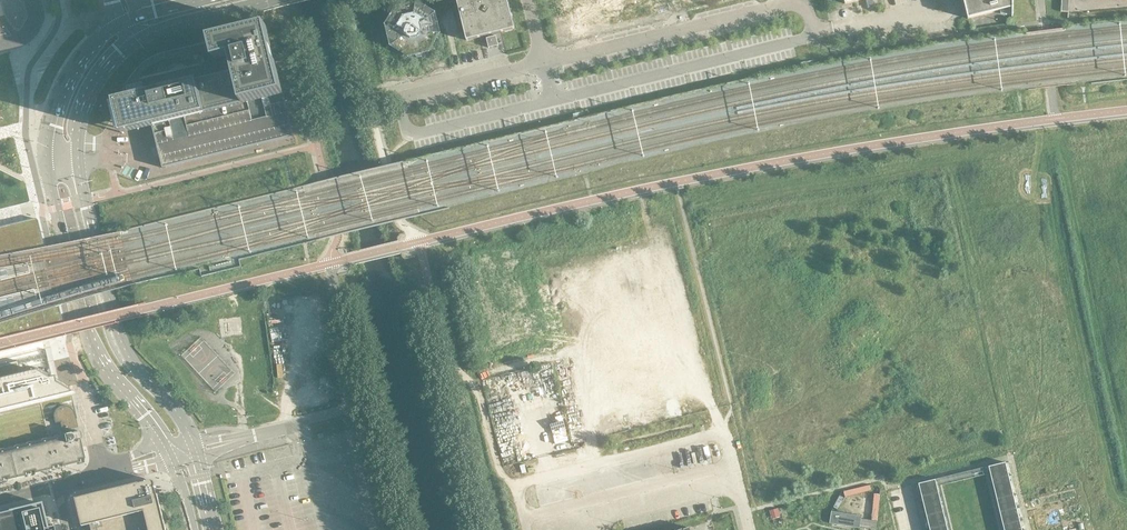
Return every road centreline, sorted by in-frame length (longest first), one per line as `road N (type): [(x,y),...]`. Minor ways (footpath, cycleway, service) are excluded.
road 1 (secondary): [(130,22),(91,49),(62,94),(52,184),(89,342),(166,446)]
road 2 (secondary): [(194,443),(116,345),(78,170),(84,103),(97,78),(138,42)]
road 3 (unclassified): [(732,465),(725,435),(537,480),(518,488),(522,517)]
road 4 (unclassified): [(522,517),(732,465)]
road 5 (secondary): [(138,42),(271,0)]

